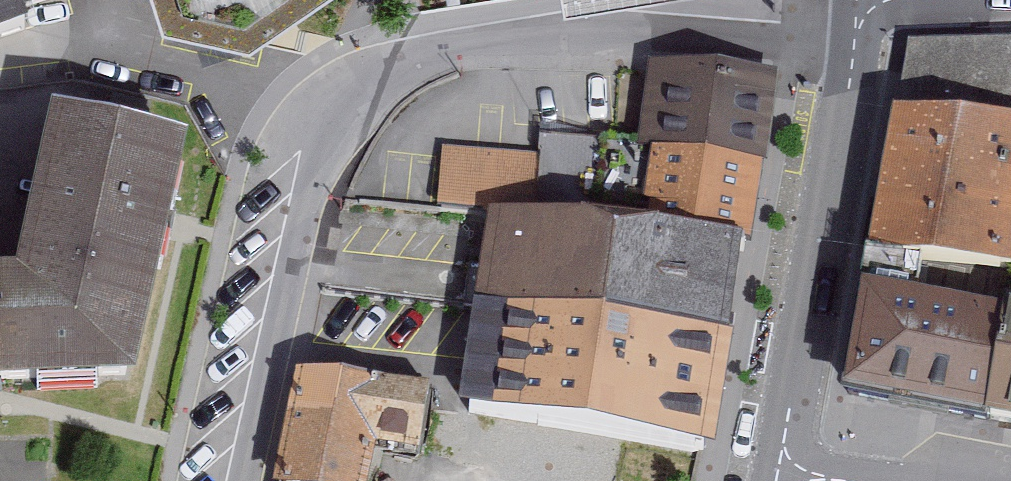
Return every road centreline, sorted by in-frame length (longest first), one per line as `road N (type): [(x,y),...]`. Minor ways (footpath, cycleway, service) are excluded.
road 1 (residential): [(849,57),(582,34),(459,44),(346,98),(303,182),(237,480)]
road 2 (residential): [(849,57),(781,471)]

